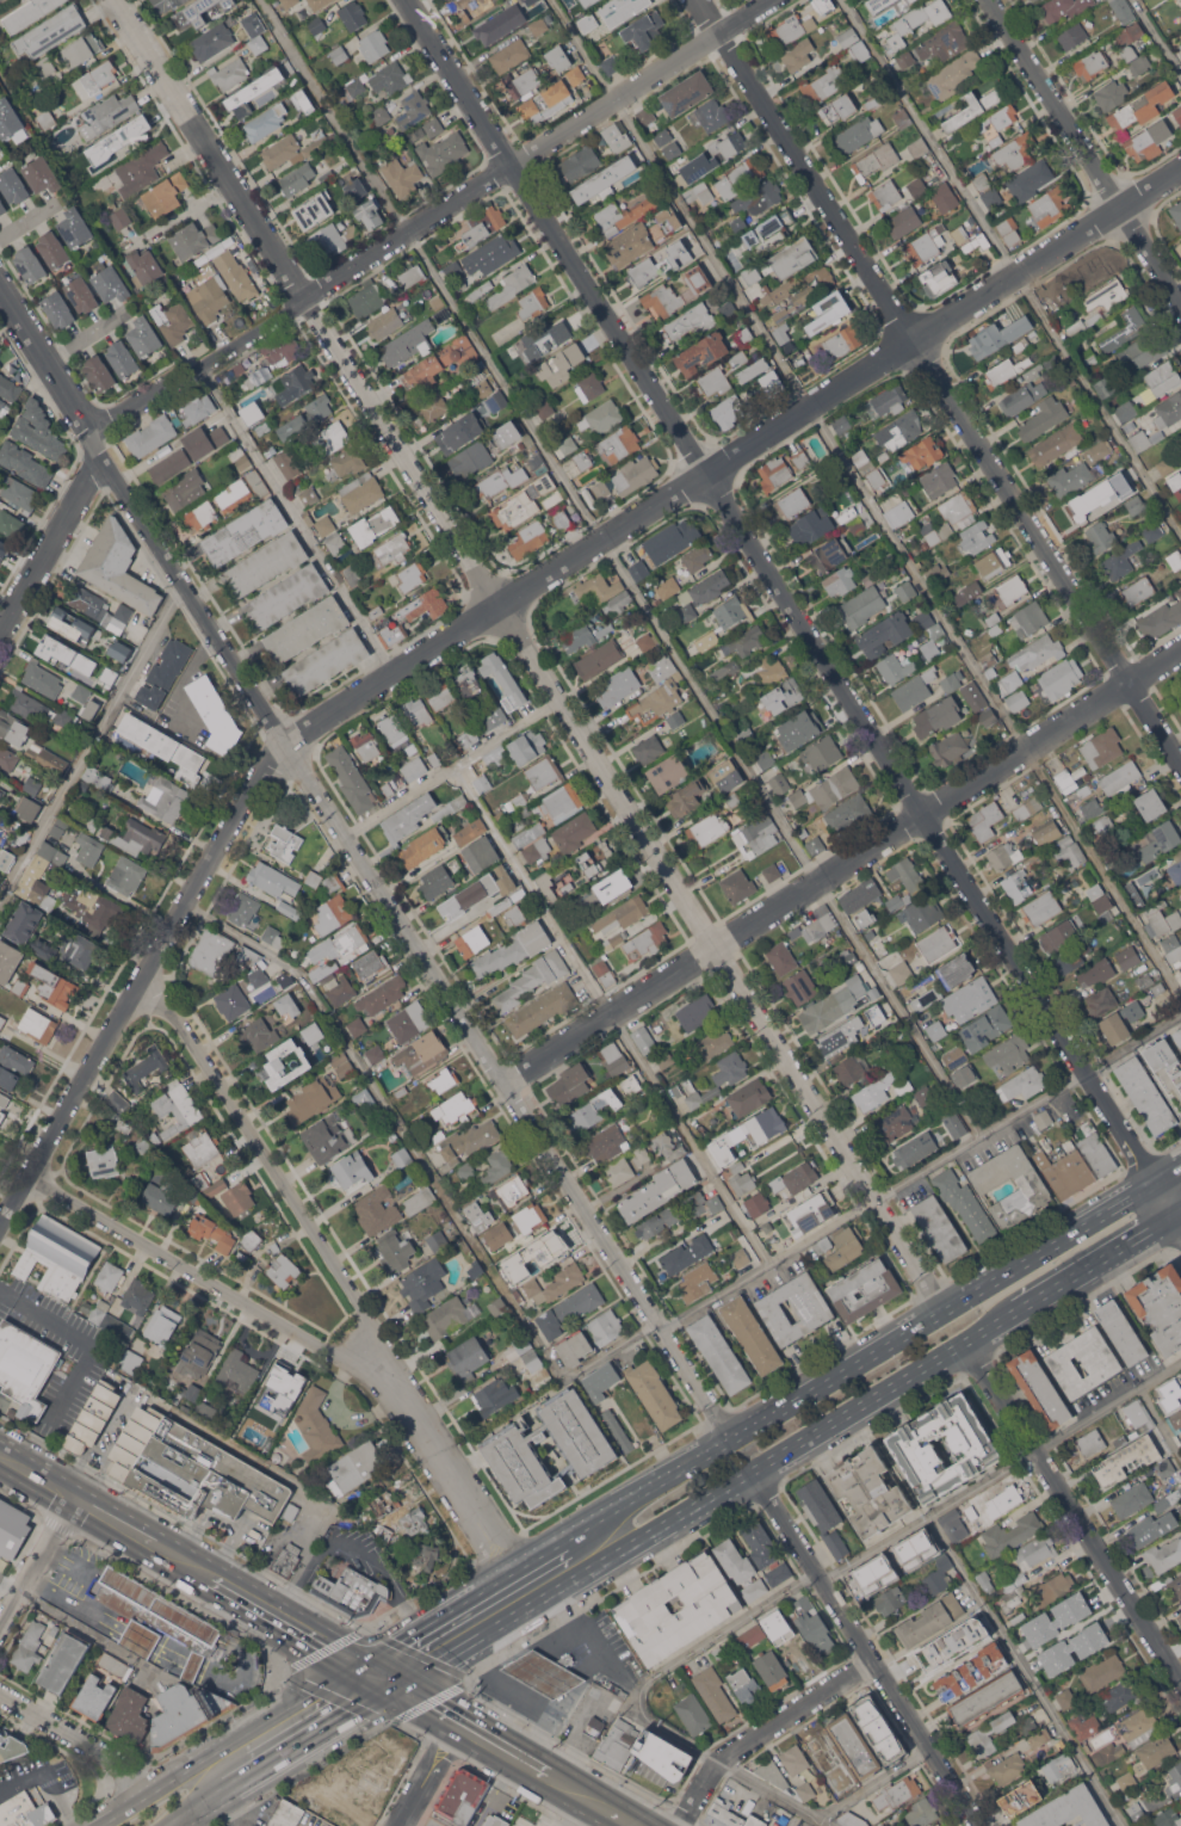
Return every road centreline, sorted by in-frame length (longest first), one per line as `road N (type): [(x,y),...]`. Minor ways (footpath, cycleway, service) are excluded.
road 1 (residential): [(1180,171),(282,742),(0,1226)]
road 2 (residential): [(116,0),(950,1312)]
road 3 (residential): [(409,0),(1160,1185)]
road 4 (residential): [(0,288),(282,742),(734,1439)]
road 5 (residential): [(697,0),(1180,762)]
road 6 (residential): [(89,431),(771,0)]
road 7 (residential): [(502,1081),(1180,649)]
road 8 (primary): [(1160,1185),(734,1439)]
road 9 (residential): [(142,992),(177,1014),(364,1312),(392,1380)]
road 10 (residential): [(755,1472),(980,1825)]
road 11 (residential): [(31,1173),(335,1355),(392,1380)]
road 12 (residential): [(1180,1683),(966,1344)]
road 13 (residential): [(990,0),(1180,301)]
road 14 (secondary): [(359,1660),(95,1825)]
road 15 (primary): [(755,1472),(1019,1313)]
road 16 (primary): [(532,1608),(755,1472)]
road 17 (residential): [(682,1825),(717,1763),(874,1659)]
road 18 (residential): [(392,1380),(511,1573)]
road 19 (residential): [(0,635),(104,457)]
road 20 (primary): [(1019,1313),(1024,1288),(1157,1203),(1160,1185)]
road 21 (secondary): [(236,1793),(404,1684)]
road 22 (primary): [(734,1439),(569,1538)]
road 23 (primary): [(1019,1313),(1179,1216)]
road 24 (residential): [(0,1691),(161,1782)]
road 25 (primary): [(511,1573),(359,1660)]
road 26 (residential): [(0,1636),(79,1499)]
road 27 (primary): [(404,1684),(532,1608)]
road 28 (residential): [(399,1825),(466,1722)]

